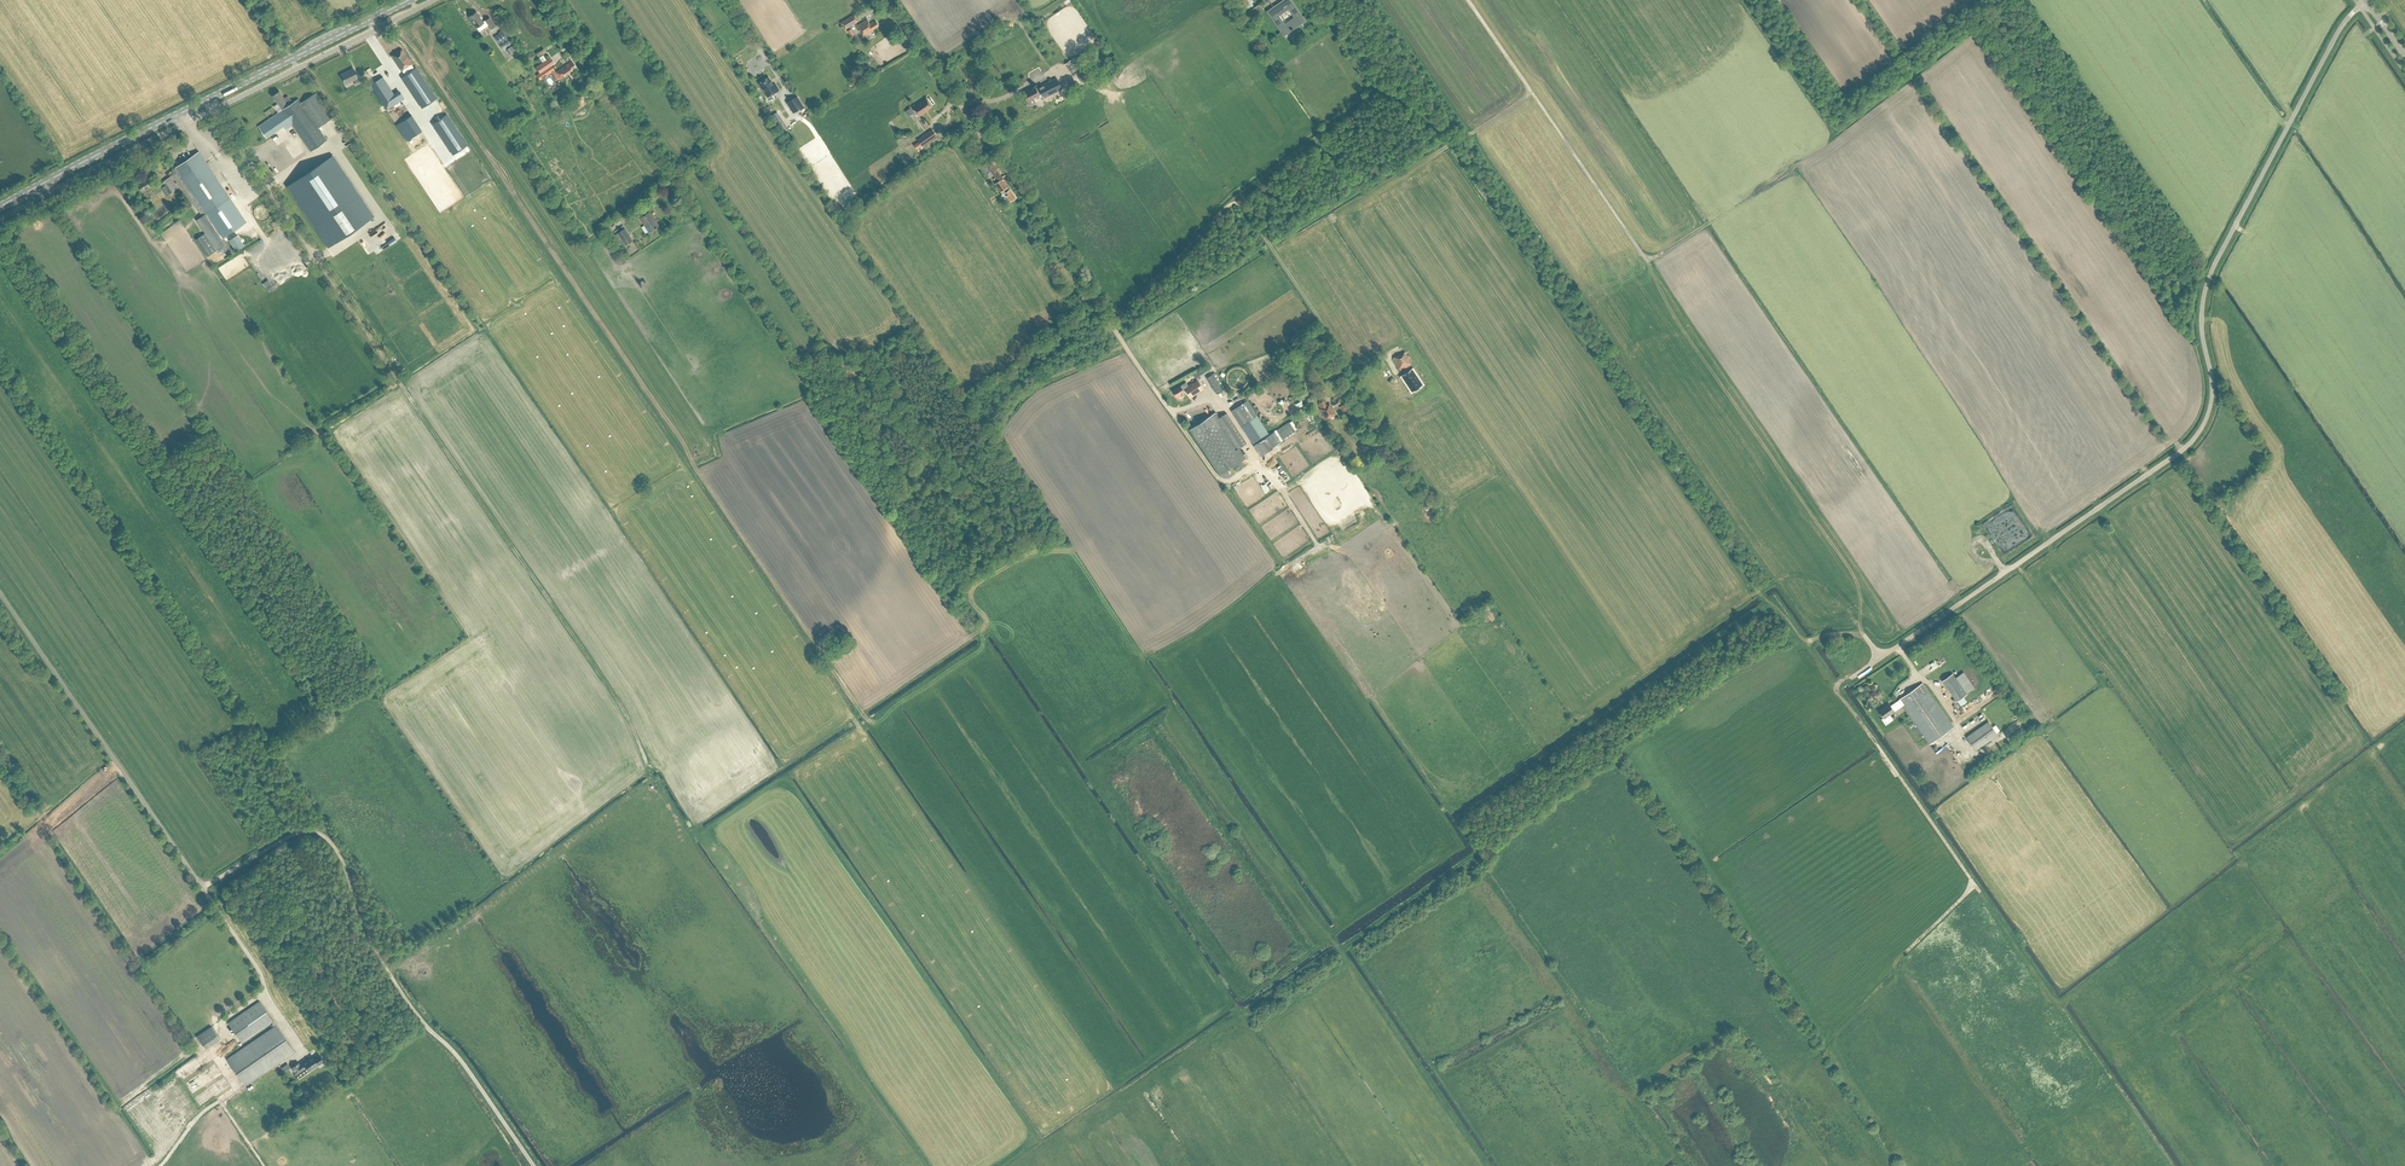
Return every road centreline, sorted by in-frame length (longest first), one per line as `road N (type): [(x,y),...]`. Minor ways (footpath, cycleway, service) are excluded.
road 1 (track): [(1235,202),(1381,94),(1439,128),(1752,586),(1803,638)]
road 2 (unclassified): [(1881,655),(2184,449),(2202,427),(2213,383),(2200,318),(2211,271),(2337,33),(2367,0)]
road 3 (track): [(387,23),(435,75),(873,723)]
road 4 (track): [(214,109),(605,682),(652,780)]
road 5 (unclassified): [(0,219),(433,0)]
road 6 (primary): [(407,0),(0,206)]
road 7 (unclassified): [(1108,319),(887,0)]
road 8 (track): [(1532,93),(1647,259),(1796,167)]
road 9 (unclassified): [(203,888),(0,593)]
road 10 (track): [(1598,721),(1616,747),(1771,641),(1803,638)]

